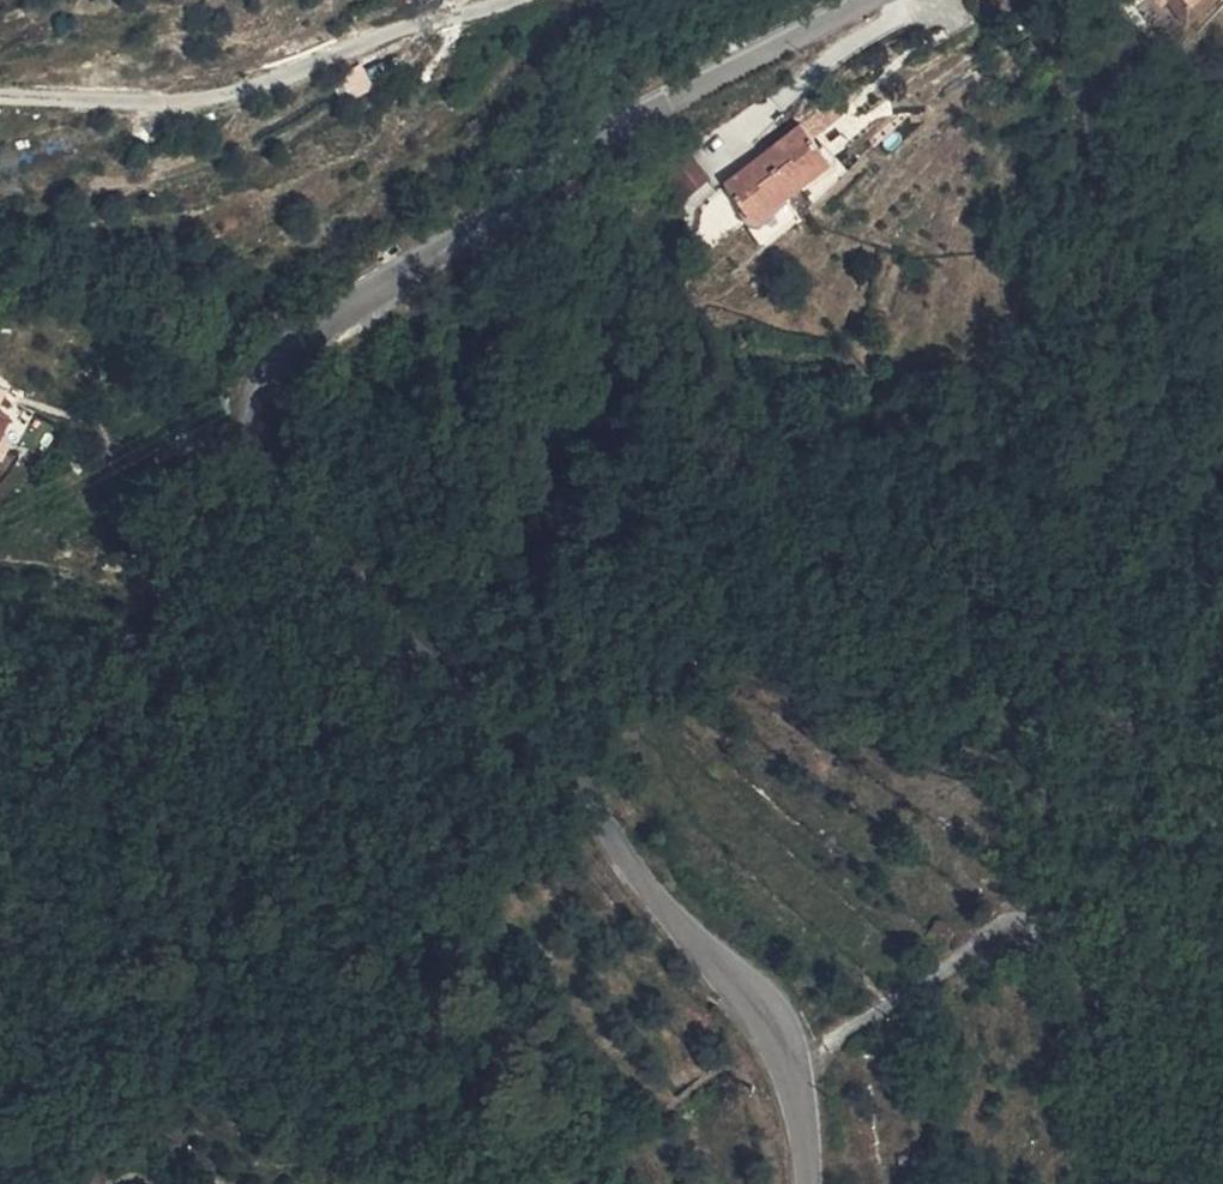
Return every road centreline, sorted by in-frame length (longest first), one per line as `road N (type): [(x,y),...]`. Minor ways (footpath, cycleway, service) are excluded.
road 1 (tertiary): [(857,0),(569,157),(303,340),(264,376),(255,420),(282,495),(406,626),(558,767),(691,939),(775,1026),(796,1081),(809,1183)]

